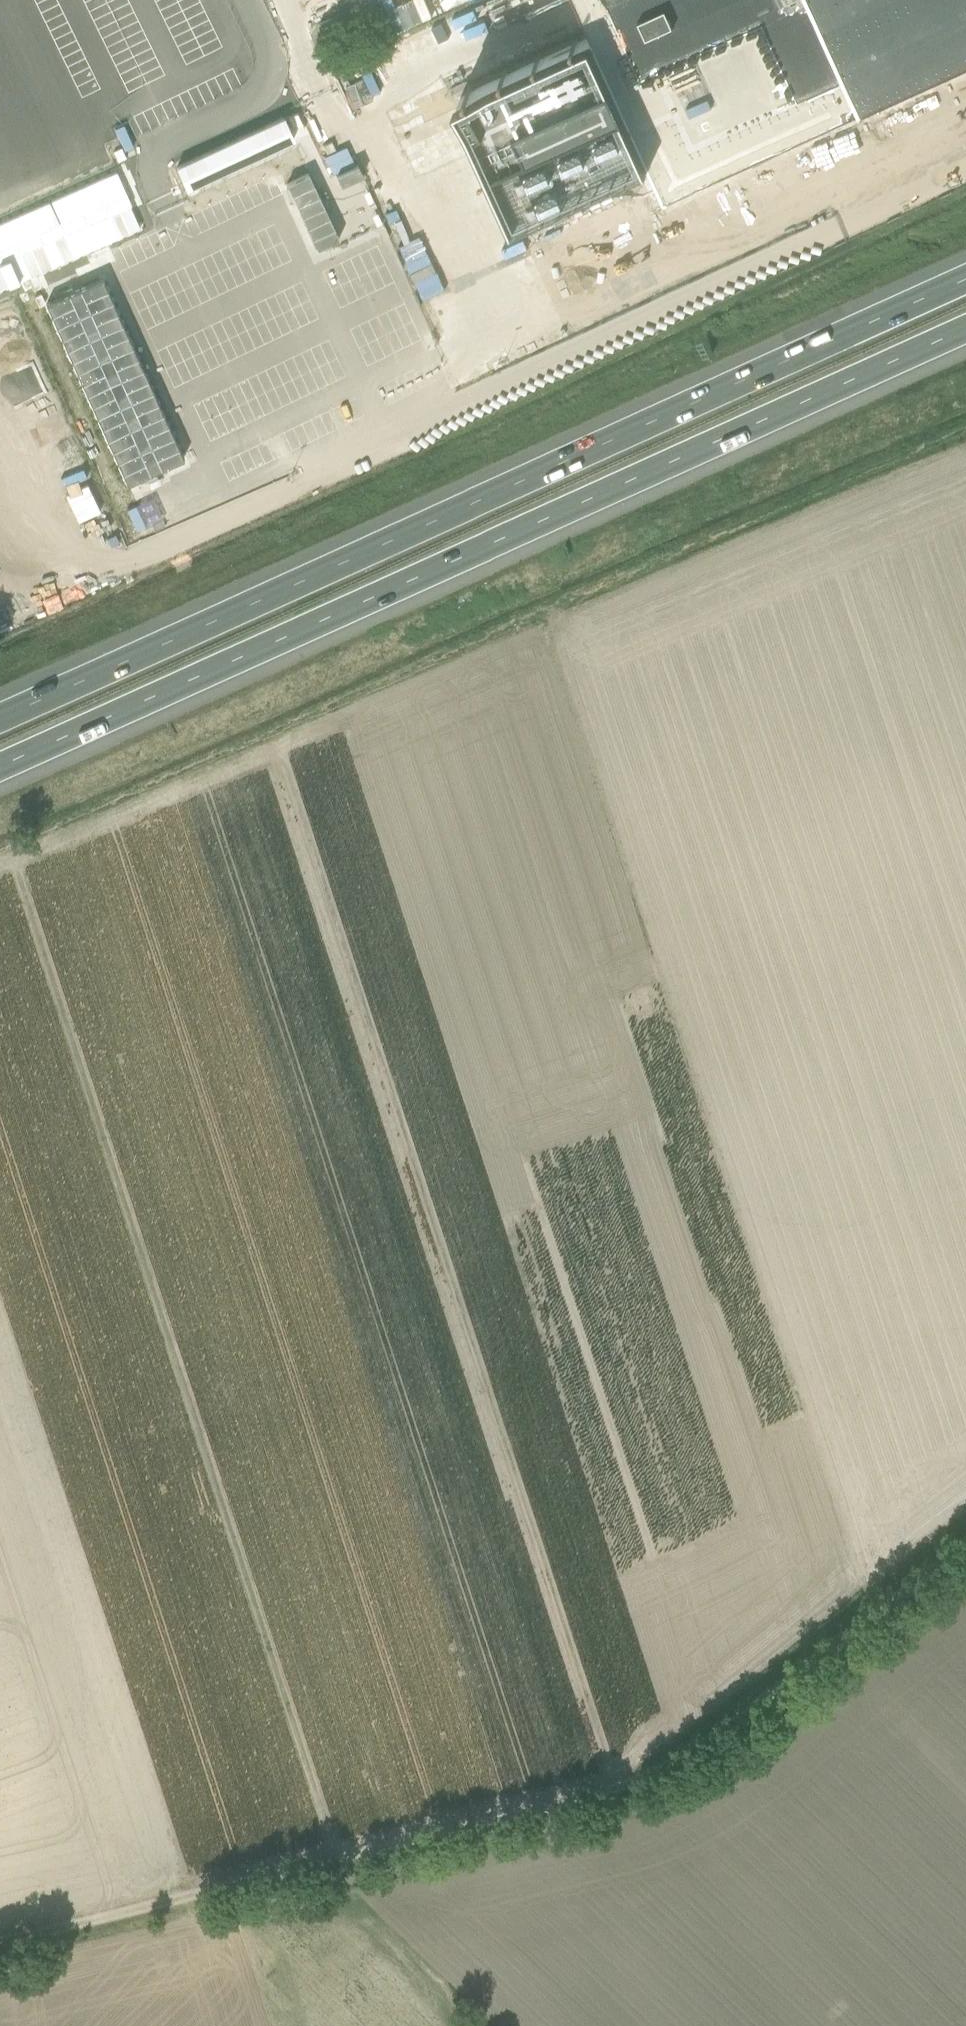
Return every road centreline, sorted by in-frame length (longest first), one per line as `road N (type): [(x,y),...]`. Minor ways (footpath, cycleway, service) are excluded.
road 1 (track): [(0,1939),(685,1781),(965,1539)]
road 2 (motorway): [(965,282),(0,722)]
road 3 (motorway): [(0,771),(965,331)]

